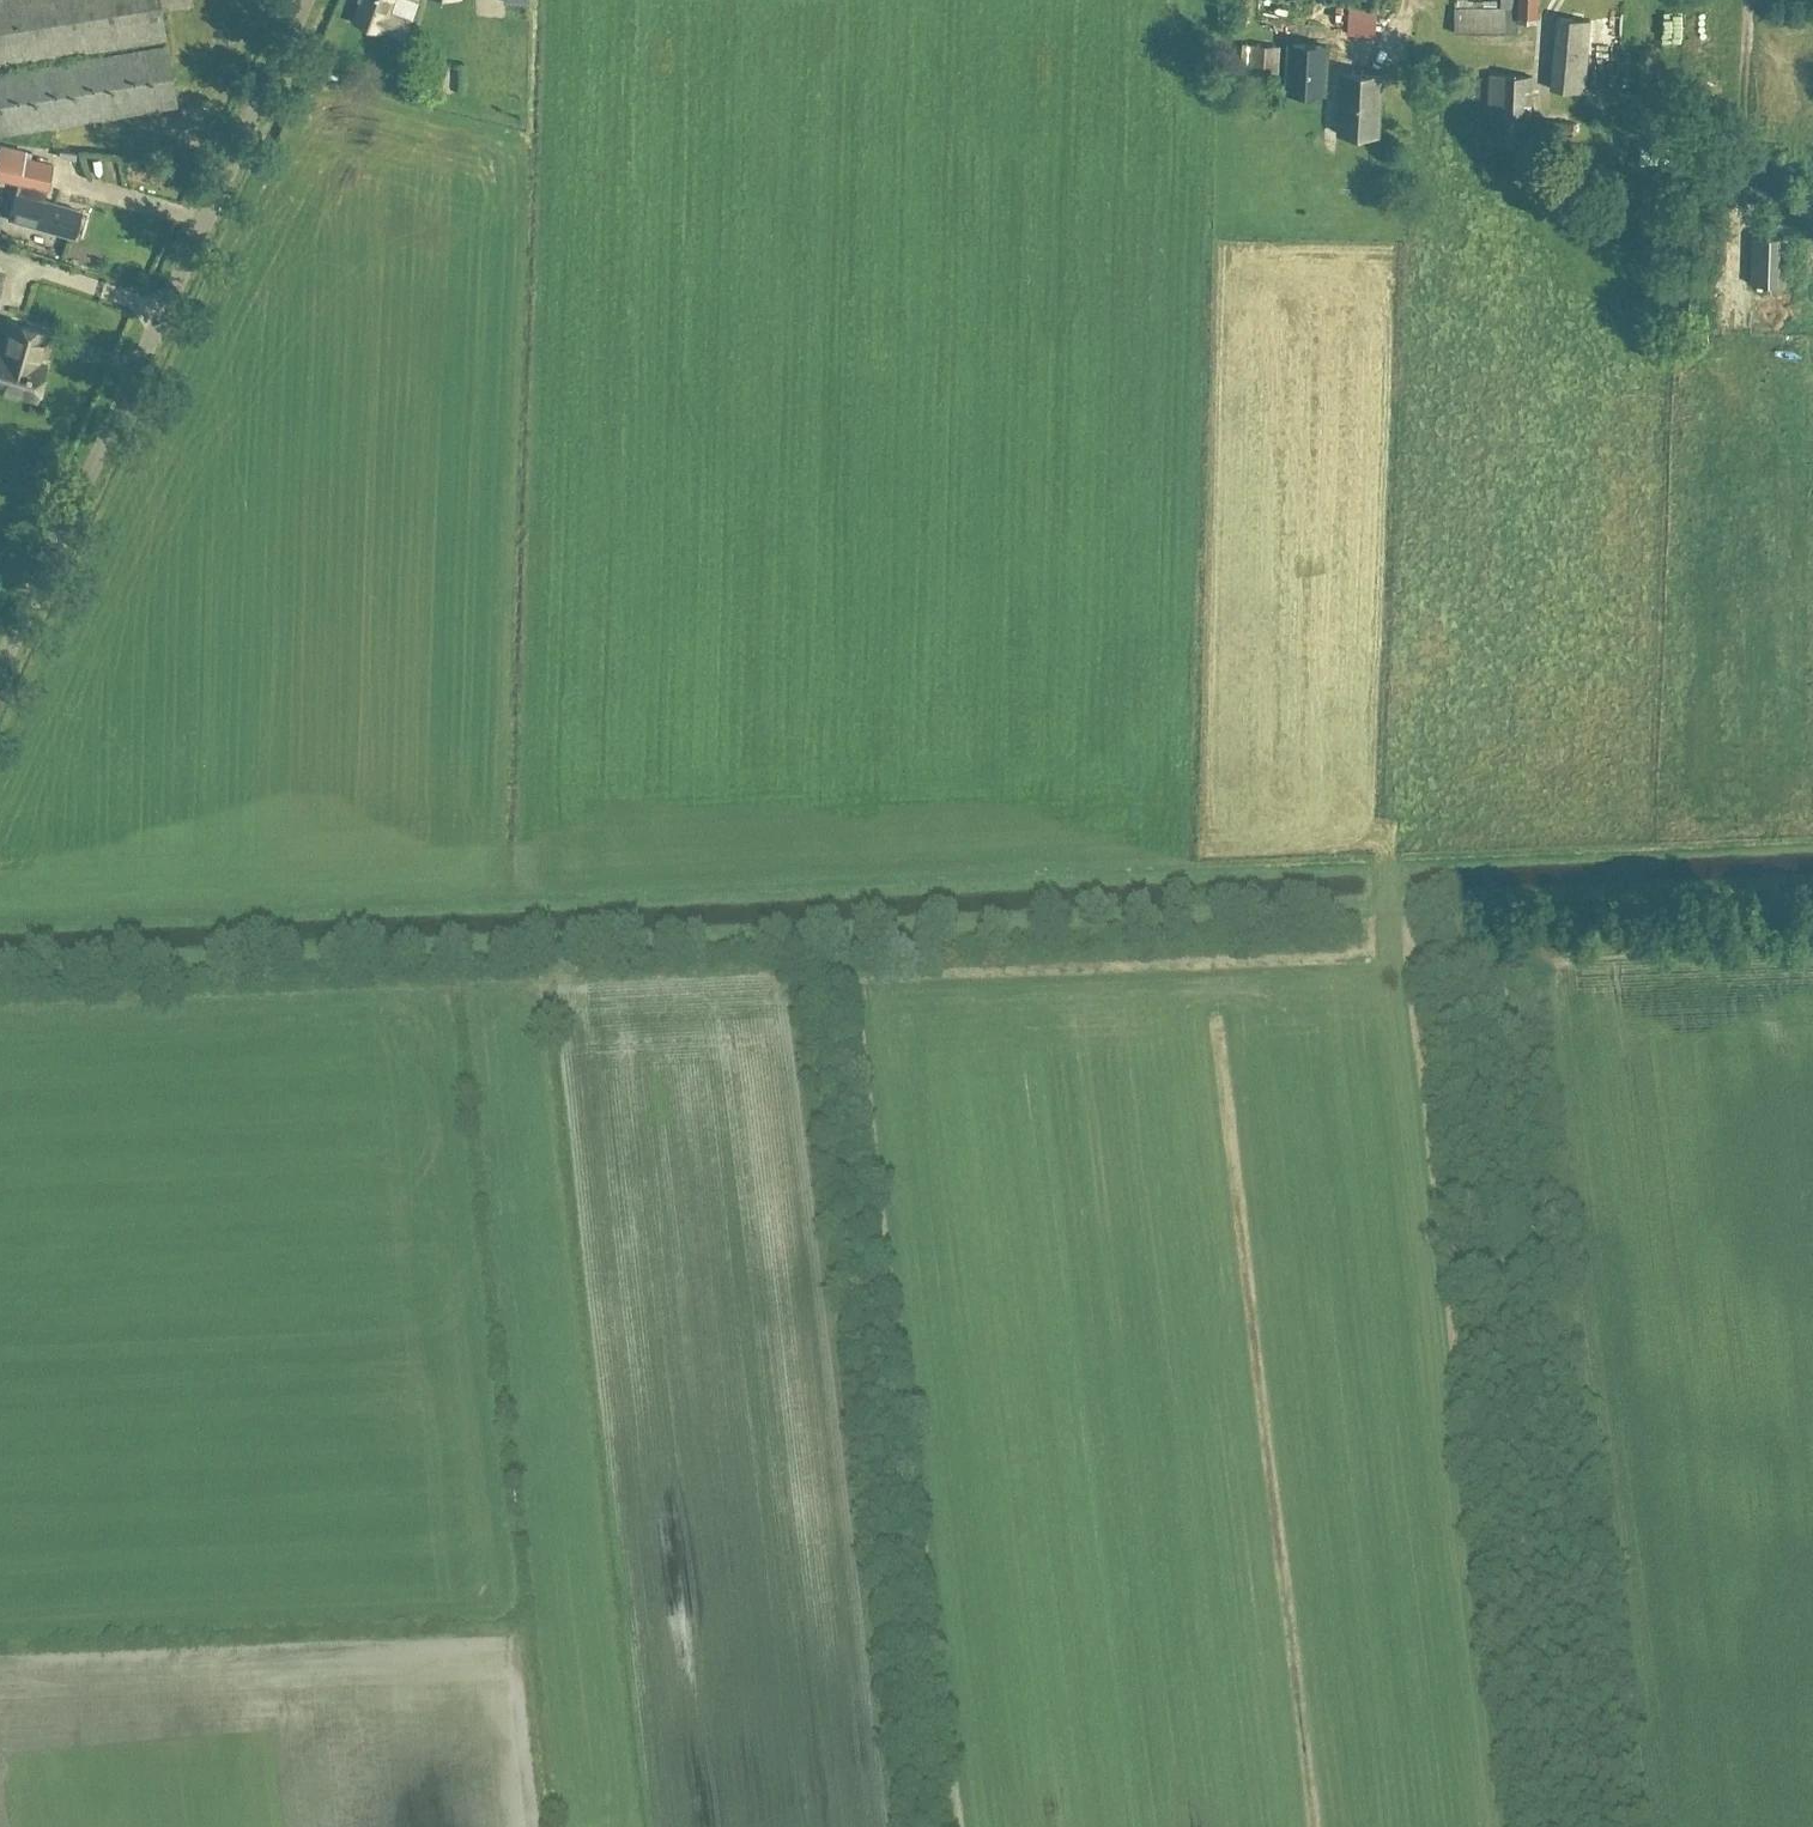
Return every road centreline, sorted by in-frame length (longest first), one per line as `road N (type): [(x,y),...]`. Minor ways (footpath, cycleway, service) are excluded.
road 1 (unclassified): [(0,668),(307,0)]

